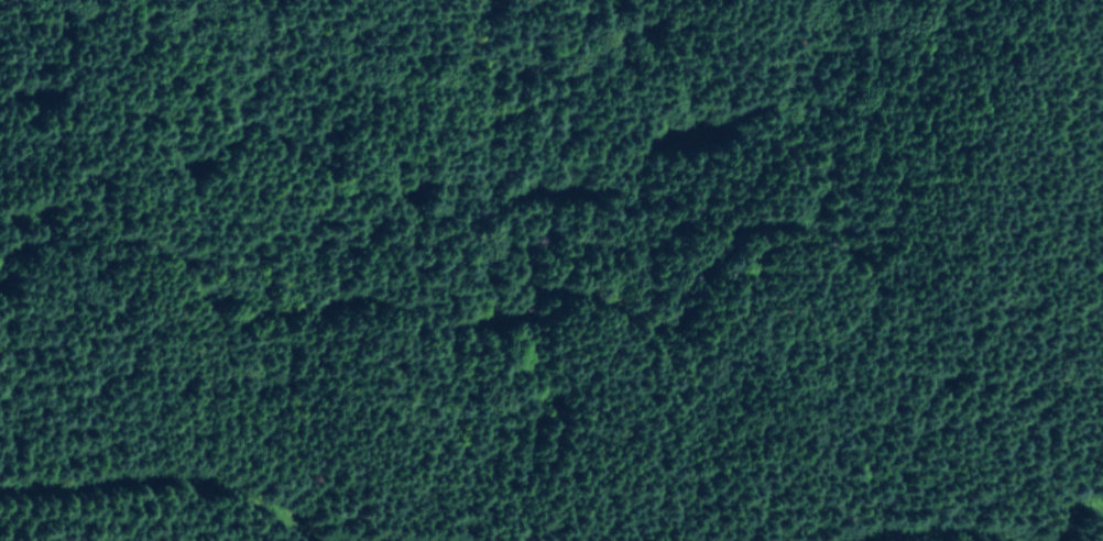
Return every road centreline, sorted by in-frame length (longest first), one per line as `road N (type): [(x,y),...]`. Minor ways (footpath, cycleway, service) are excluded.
road 1 (track): [(344,540),(298,510),(200,484),(0,492)]
road 2 (track): [(1025,540),(860,540)]

